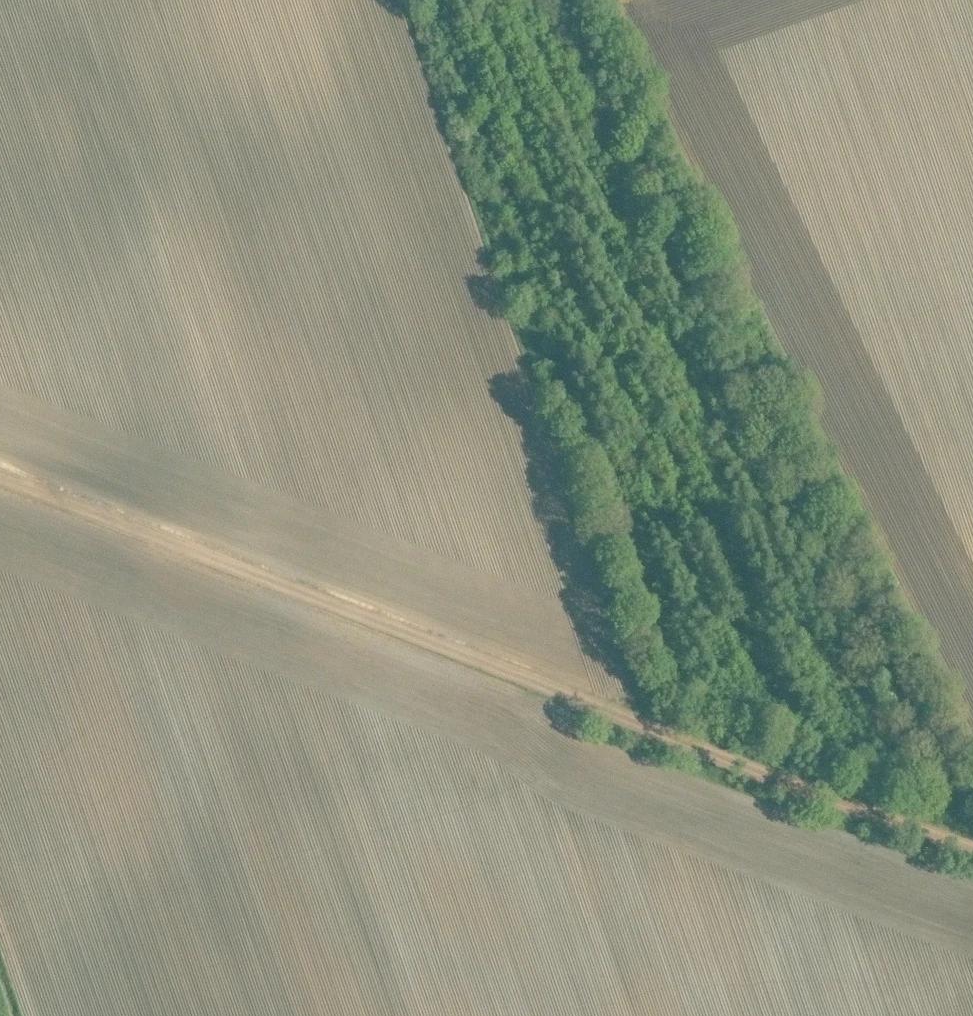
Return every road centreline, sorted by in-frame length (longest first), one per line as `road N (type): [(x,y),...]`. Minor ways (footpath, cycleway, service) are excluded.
road 1 (track): [(0,481),(960,846)]
road 2 (track): [(574,0),(955,802),(960,846)]

